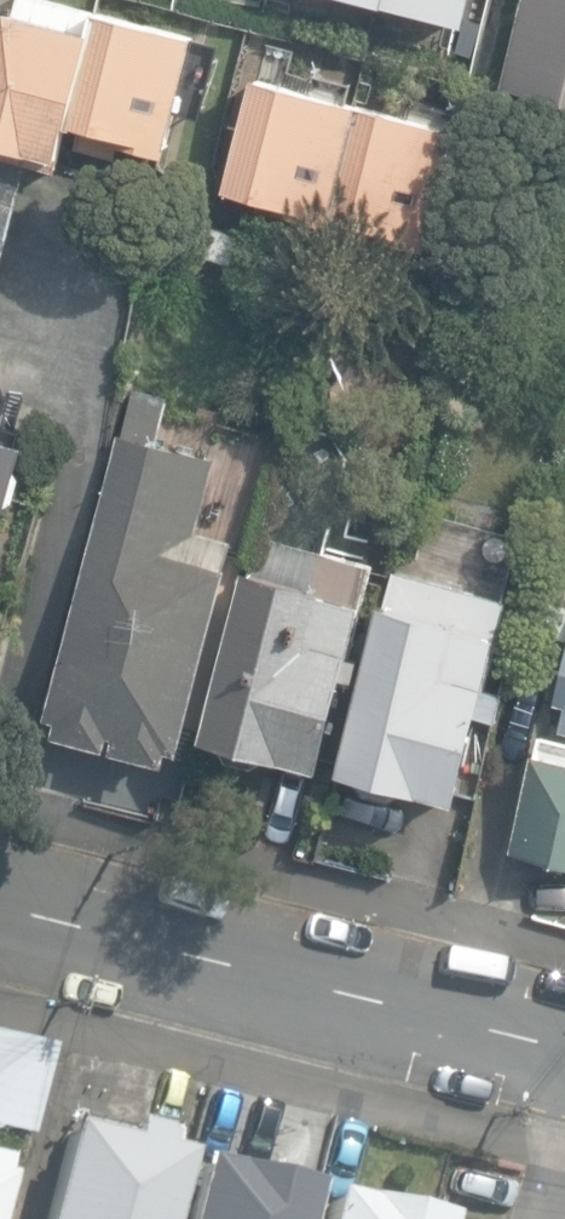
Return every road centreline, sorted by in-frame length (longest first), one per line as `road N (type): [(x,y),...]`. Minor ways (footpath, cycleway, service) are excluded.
road 1 (residential): [(564,1049),(0,902)]

